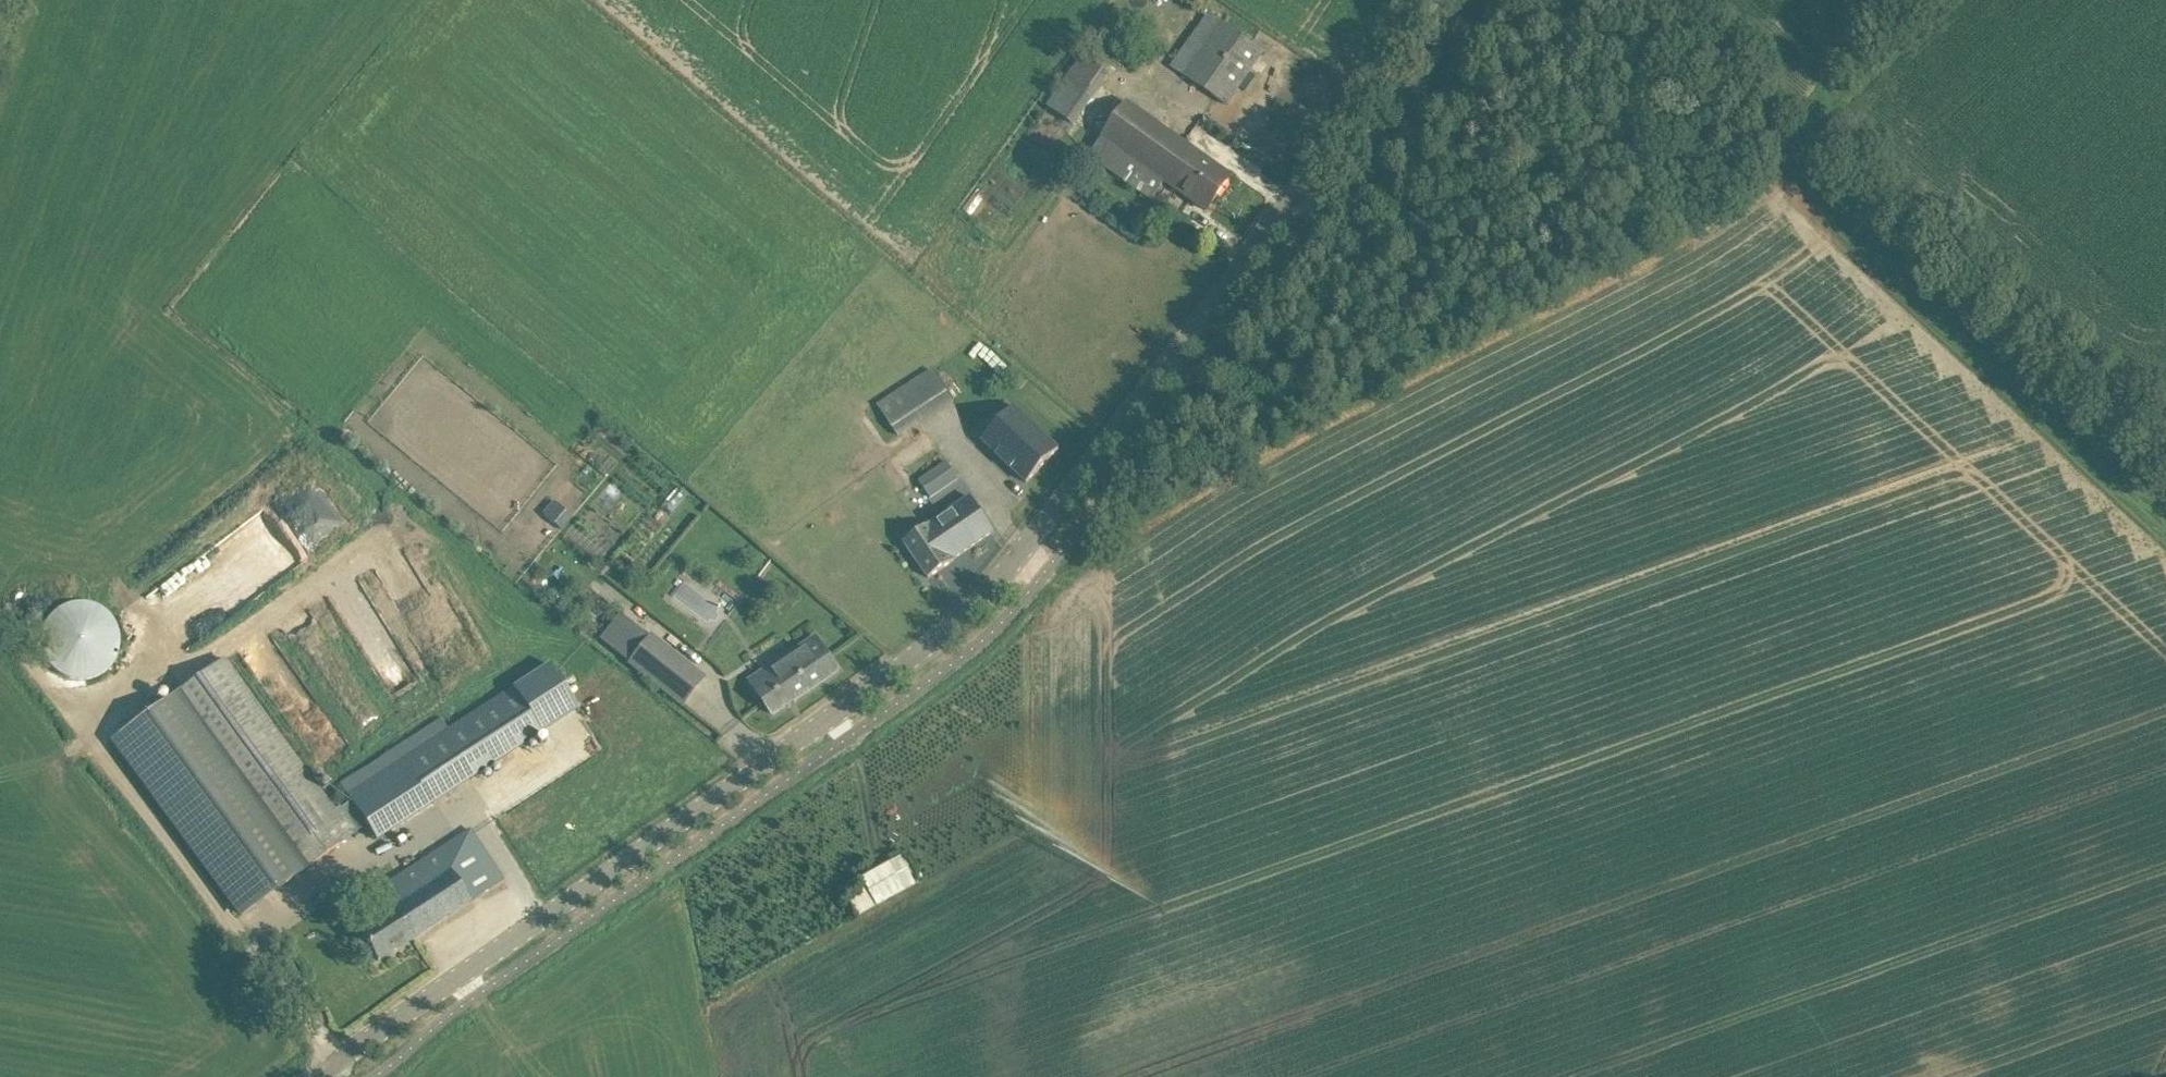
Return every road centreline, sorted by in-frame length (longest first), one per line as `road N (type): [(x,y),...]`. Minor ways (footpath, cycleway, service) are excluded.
road 1 (unclassified): [(338,1064),(933,647),(1030,548),(1436,0)]
road 2 (track): [(2165,452),(1682,0)]

